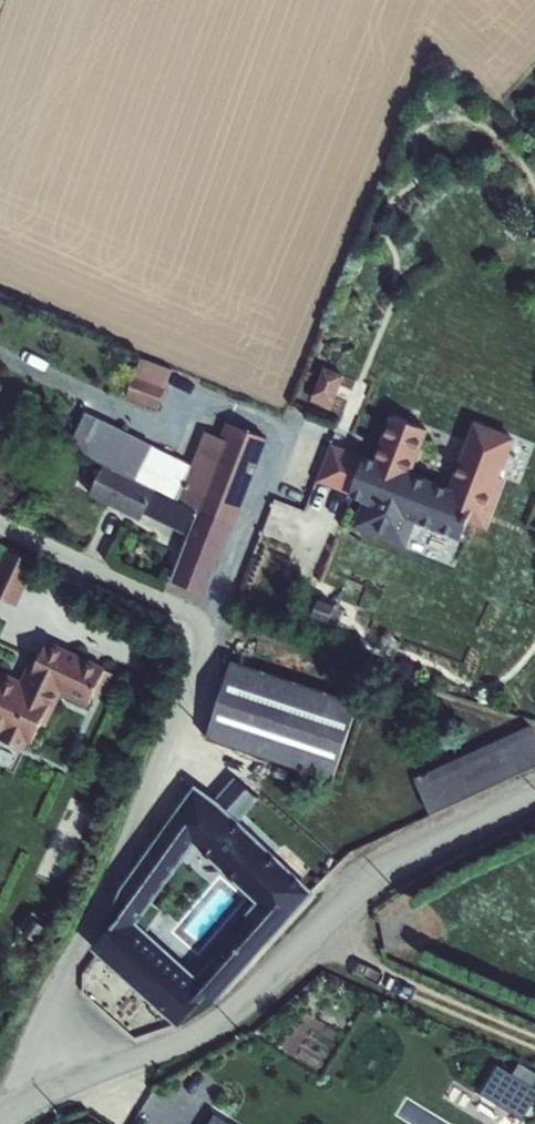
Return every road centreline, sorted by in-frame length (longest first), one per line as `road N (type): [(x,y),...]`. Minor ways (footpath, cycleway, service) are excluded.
road 1 (residential): [(0,524),(179,611),(199,656),(189,700),(9,1114)]
road 2 (residential): [(534,797),(370,879),(200,1032),(9,1114)]
road 3 (track): [(193,630),(239,632),(534,725)]
road 4 (track): [(534,1037),(366,969),(310,934)]

